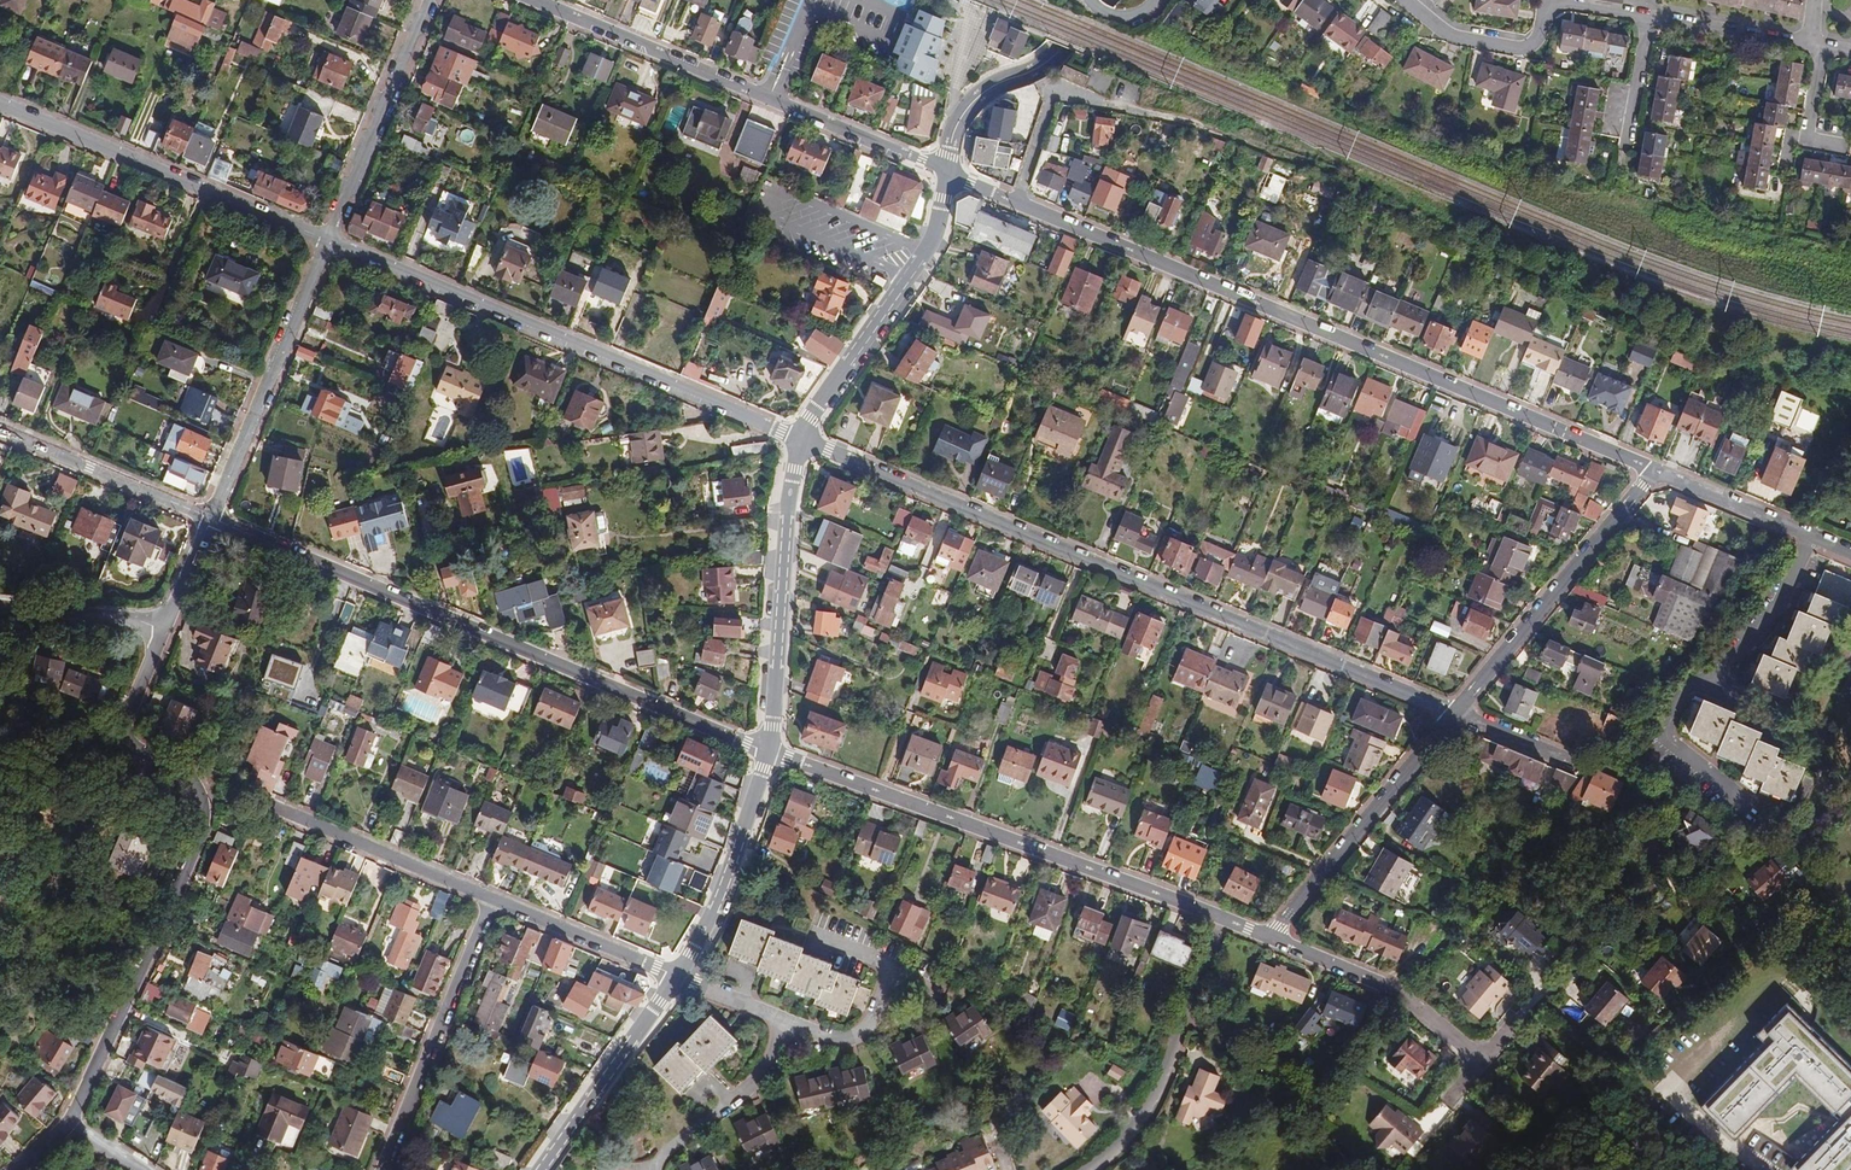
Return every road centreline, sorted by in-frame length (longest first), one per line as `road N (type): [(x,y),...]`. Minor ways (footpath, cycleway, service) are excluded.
road 1 (residential): [(952,175),(1656,470)]
road 2 (residential): [(802,439),(1453,713)]
road 3 (residential): [(212,516),(767,752)]
road 4 (residential): [(163,627),(125,732),(133,747),(188,774),(203,818),(69,1121)]
road 5 (residential): [(328,242),(802,439)]
road 6 (residential): [(1222,918),(767,752)]
road 7 (residential): [(952,175),(530,0)]
road 8 (residential): [(328,242),(0,103)]
road 9 (tertiary): [(802,439),(787,476),(767,752)]
road 10 (residential): [(1453,713),(1656,470)]
road 11 (tertiary): [(952,175),(929,246),(802,439)]
road 12 (residential): [(328,242),(212,516)]
road 13 (residential): [(494,901),(383,1169)]
road 14 (residential): [(1088,1169),(1141,1119),(1159,1085),(1222,918)]
road 15 (residential): [(1272,937),(1453,713)]
road 16 (residential): [(427,0),(328,242)]
road 17 (tertiary): [(767,752),(722,900),(674,980)]
road 18 (residential): [(267,805),(494,901)]
road 19 (residential): [(1481,1060),(1391,989),(1272,937)]
road 20 (tertiary): [(1101,0),(1044,61),(973,102),(954,143),(952,175)]
road 21 (tertiary): [(674,980),(538,1169)]
road 22 (residential): [(0,429),(212,516)]
road 23 (residential): [(1656,470),(1850,551)]
road 24 (residential): [(494,901),(674,980)]
road 25 (residential): [(1412,0),(1463,38),(1529,48),(1553,0)]
road 26 (residential): [(0,609),(163,627)]
road 27 (residential): [(1654,18),(1809,44)]
road 28 (residential): [(1654,18),(1618,169)]
road 29 (residential): [(1825,47),(1807,144),(1849,151)]
road 30 (residential): [(1453,713),(1576,762)]
road 31 (residential): [(212,516),(163,627)]

